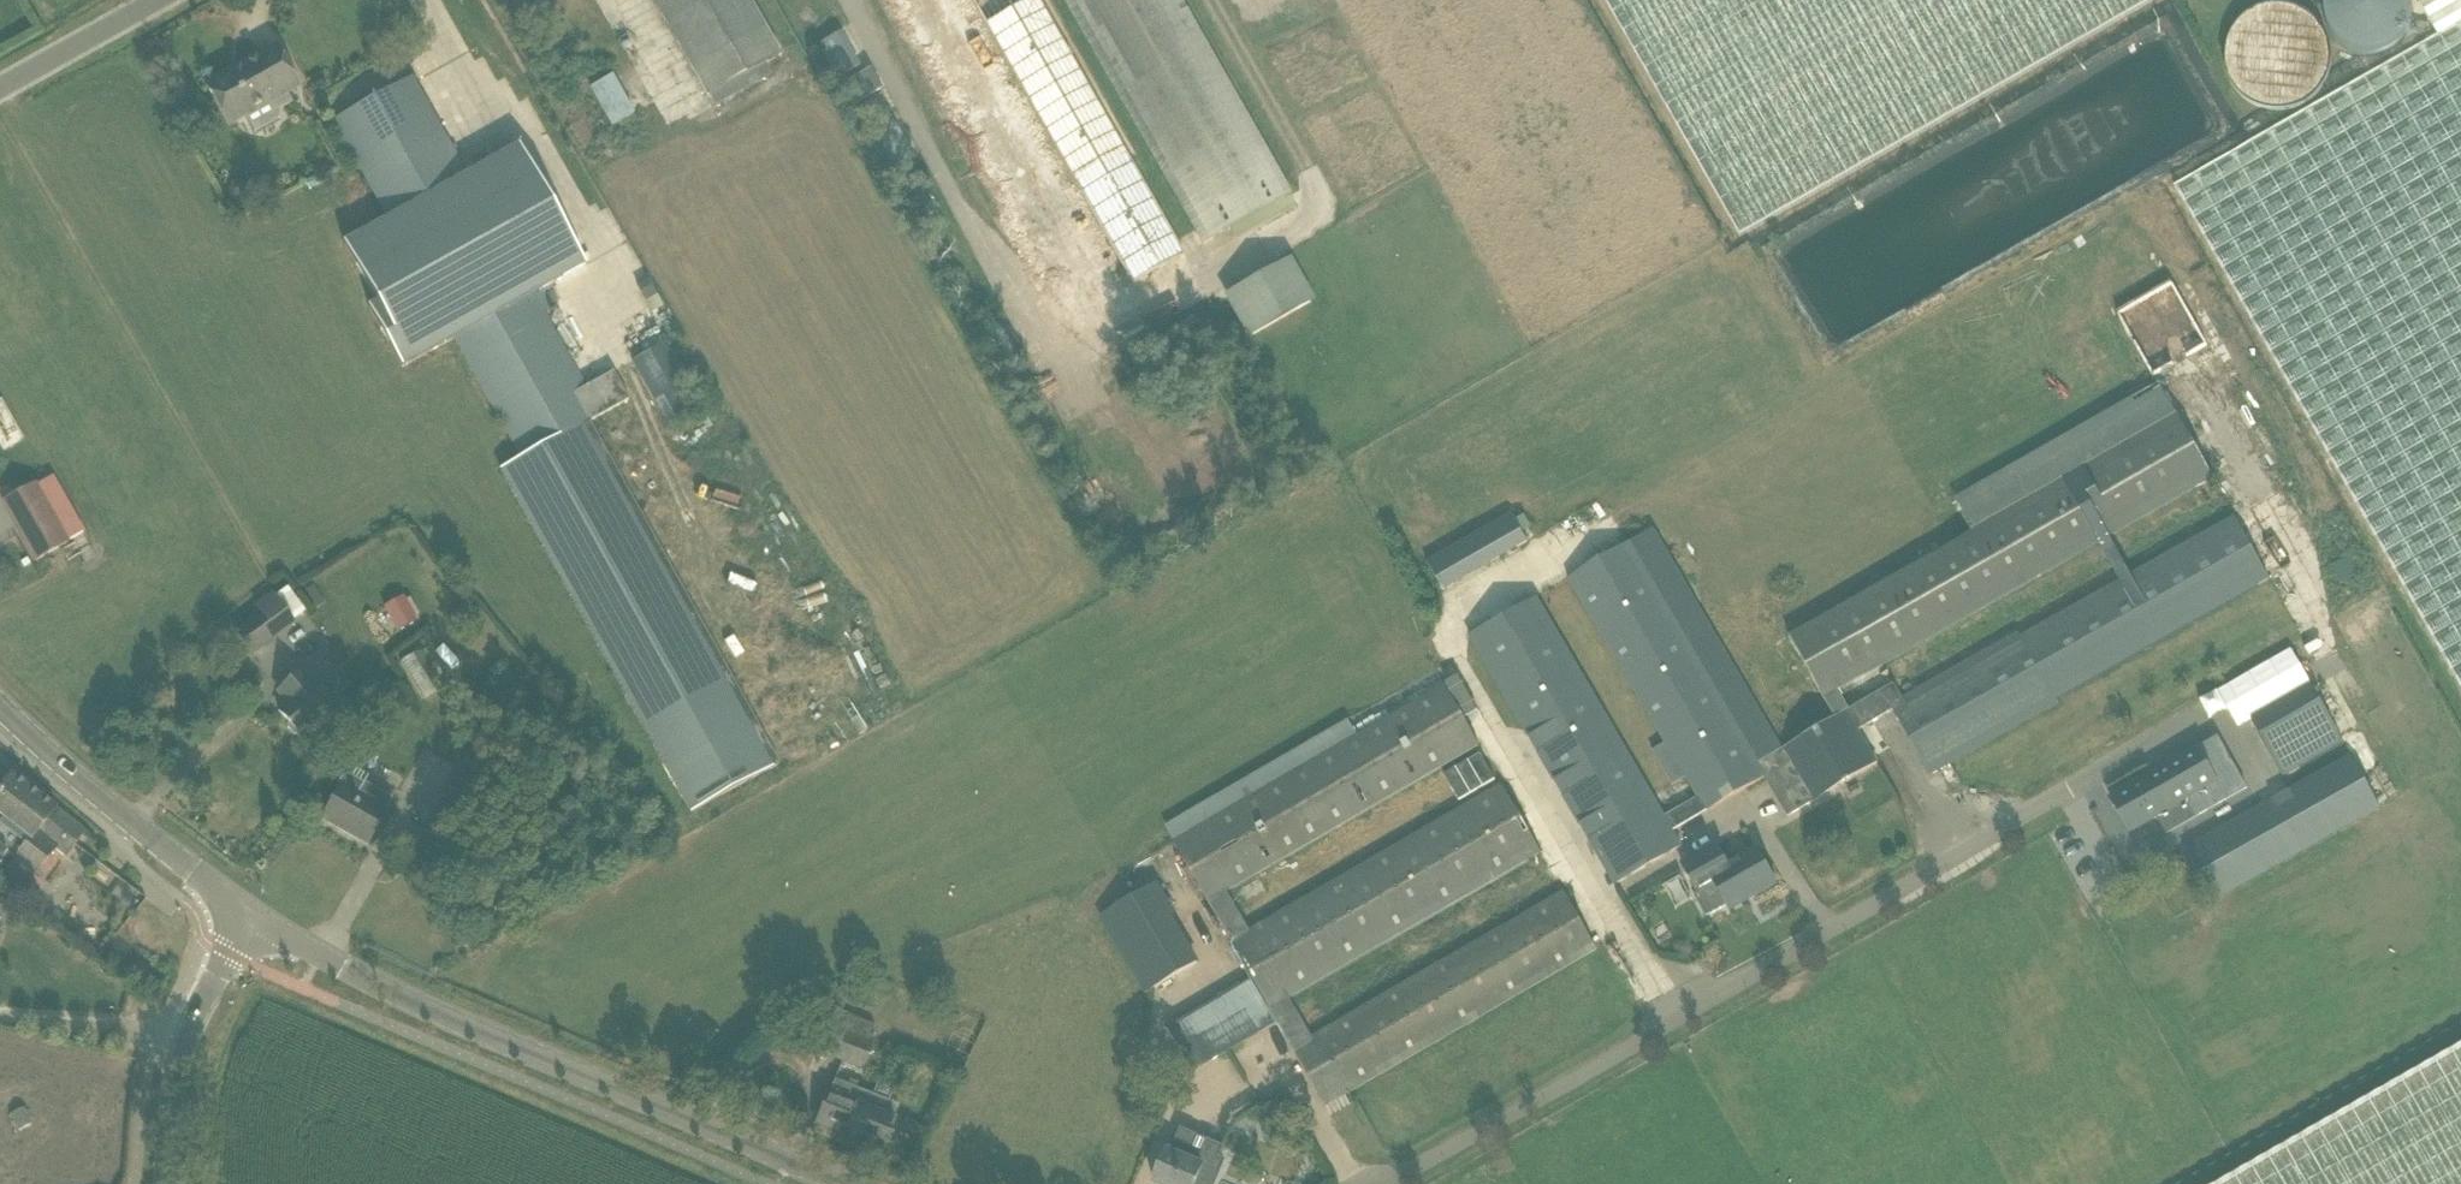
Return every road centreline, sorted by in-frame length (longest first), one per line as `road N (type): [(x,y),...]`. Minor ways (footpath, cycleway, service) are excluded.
road 1 (unclassified): [(1381,1183),(2062,803)]
road 2 (tertiary): [(846,1183),(384,987),(256,913)]
road 3 (tertiary): [(256,913),(98,797),(0,708)]
road 4 (tertiary): [(171,1183),(185,1051),(256,913)]
road 5 (unclassified): [(0,98),(169,0)]

